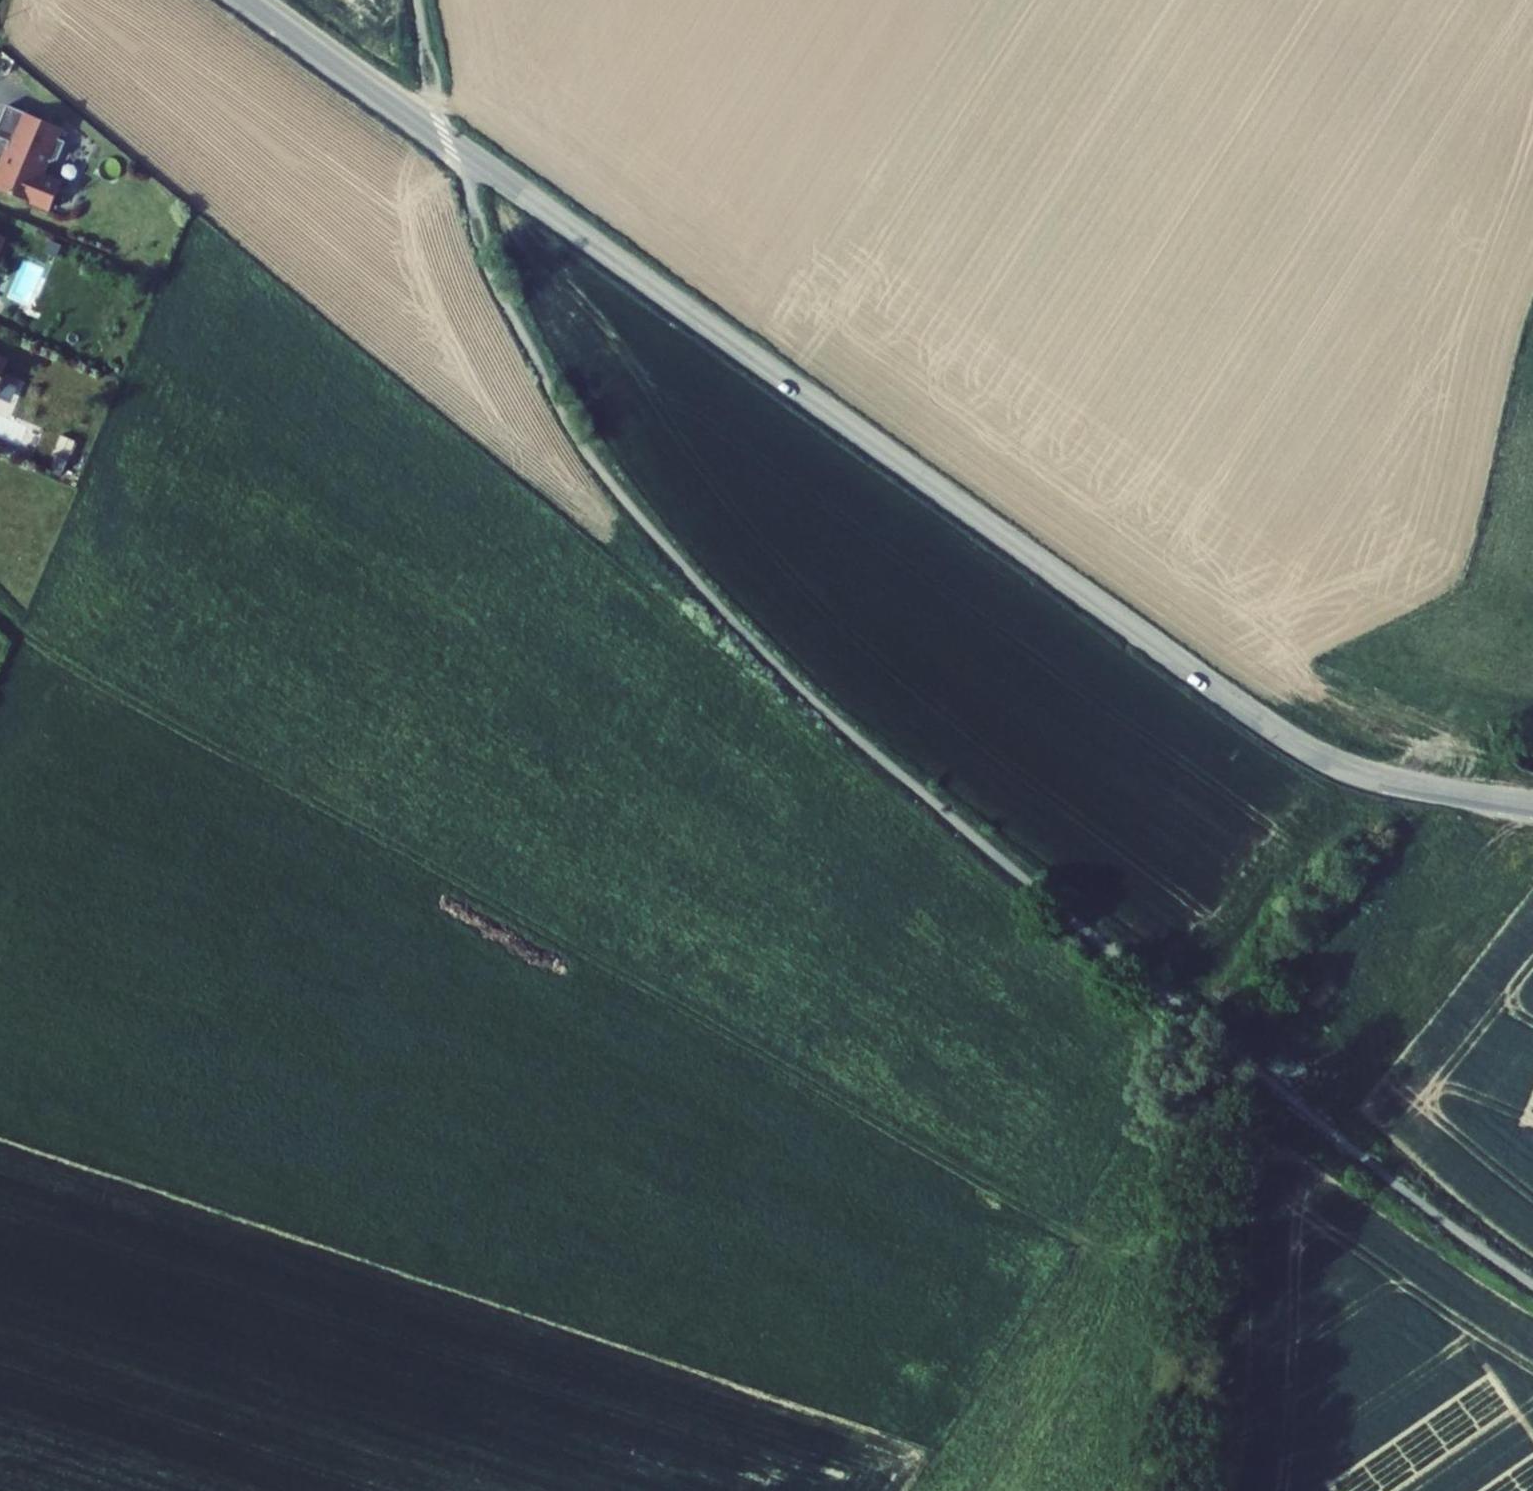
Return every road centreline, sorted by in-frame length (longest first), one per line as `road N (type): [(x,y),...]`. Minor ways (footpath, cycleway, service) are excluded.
road 1 (tertiary): [(1532,804),(1398,784),(1294,743),(252,0)]

